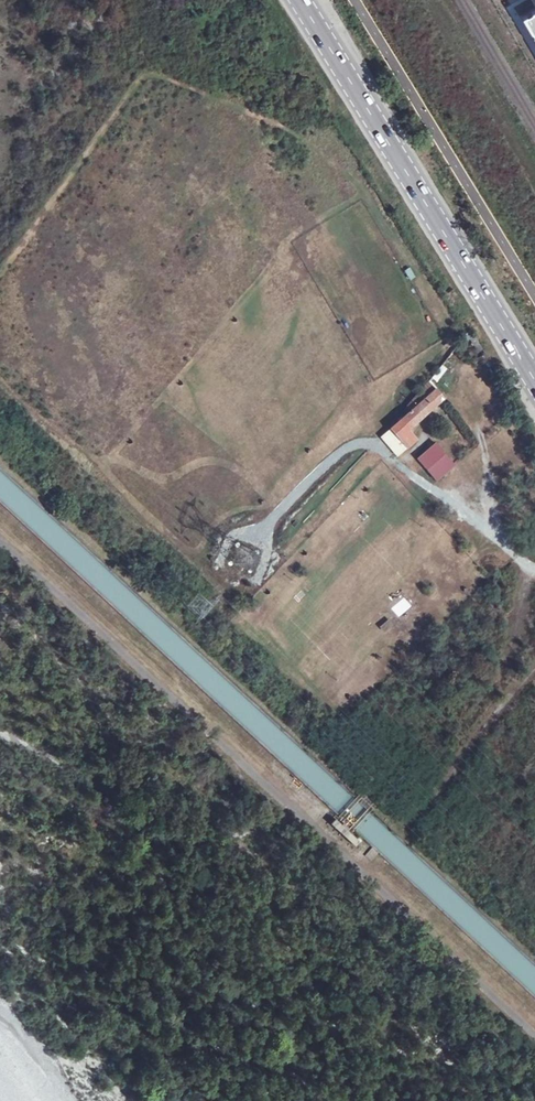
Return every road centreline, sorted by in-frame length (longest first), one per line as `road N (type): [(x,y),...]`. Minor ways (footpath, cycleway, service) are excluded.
road 1 (track): [(0,542),(534,1035)]
road 2 (primary): [(301,0),(534,383)]
road 3 (track): [(405,827),(534,667)]

